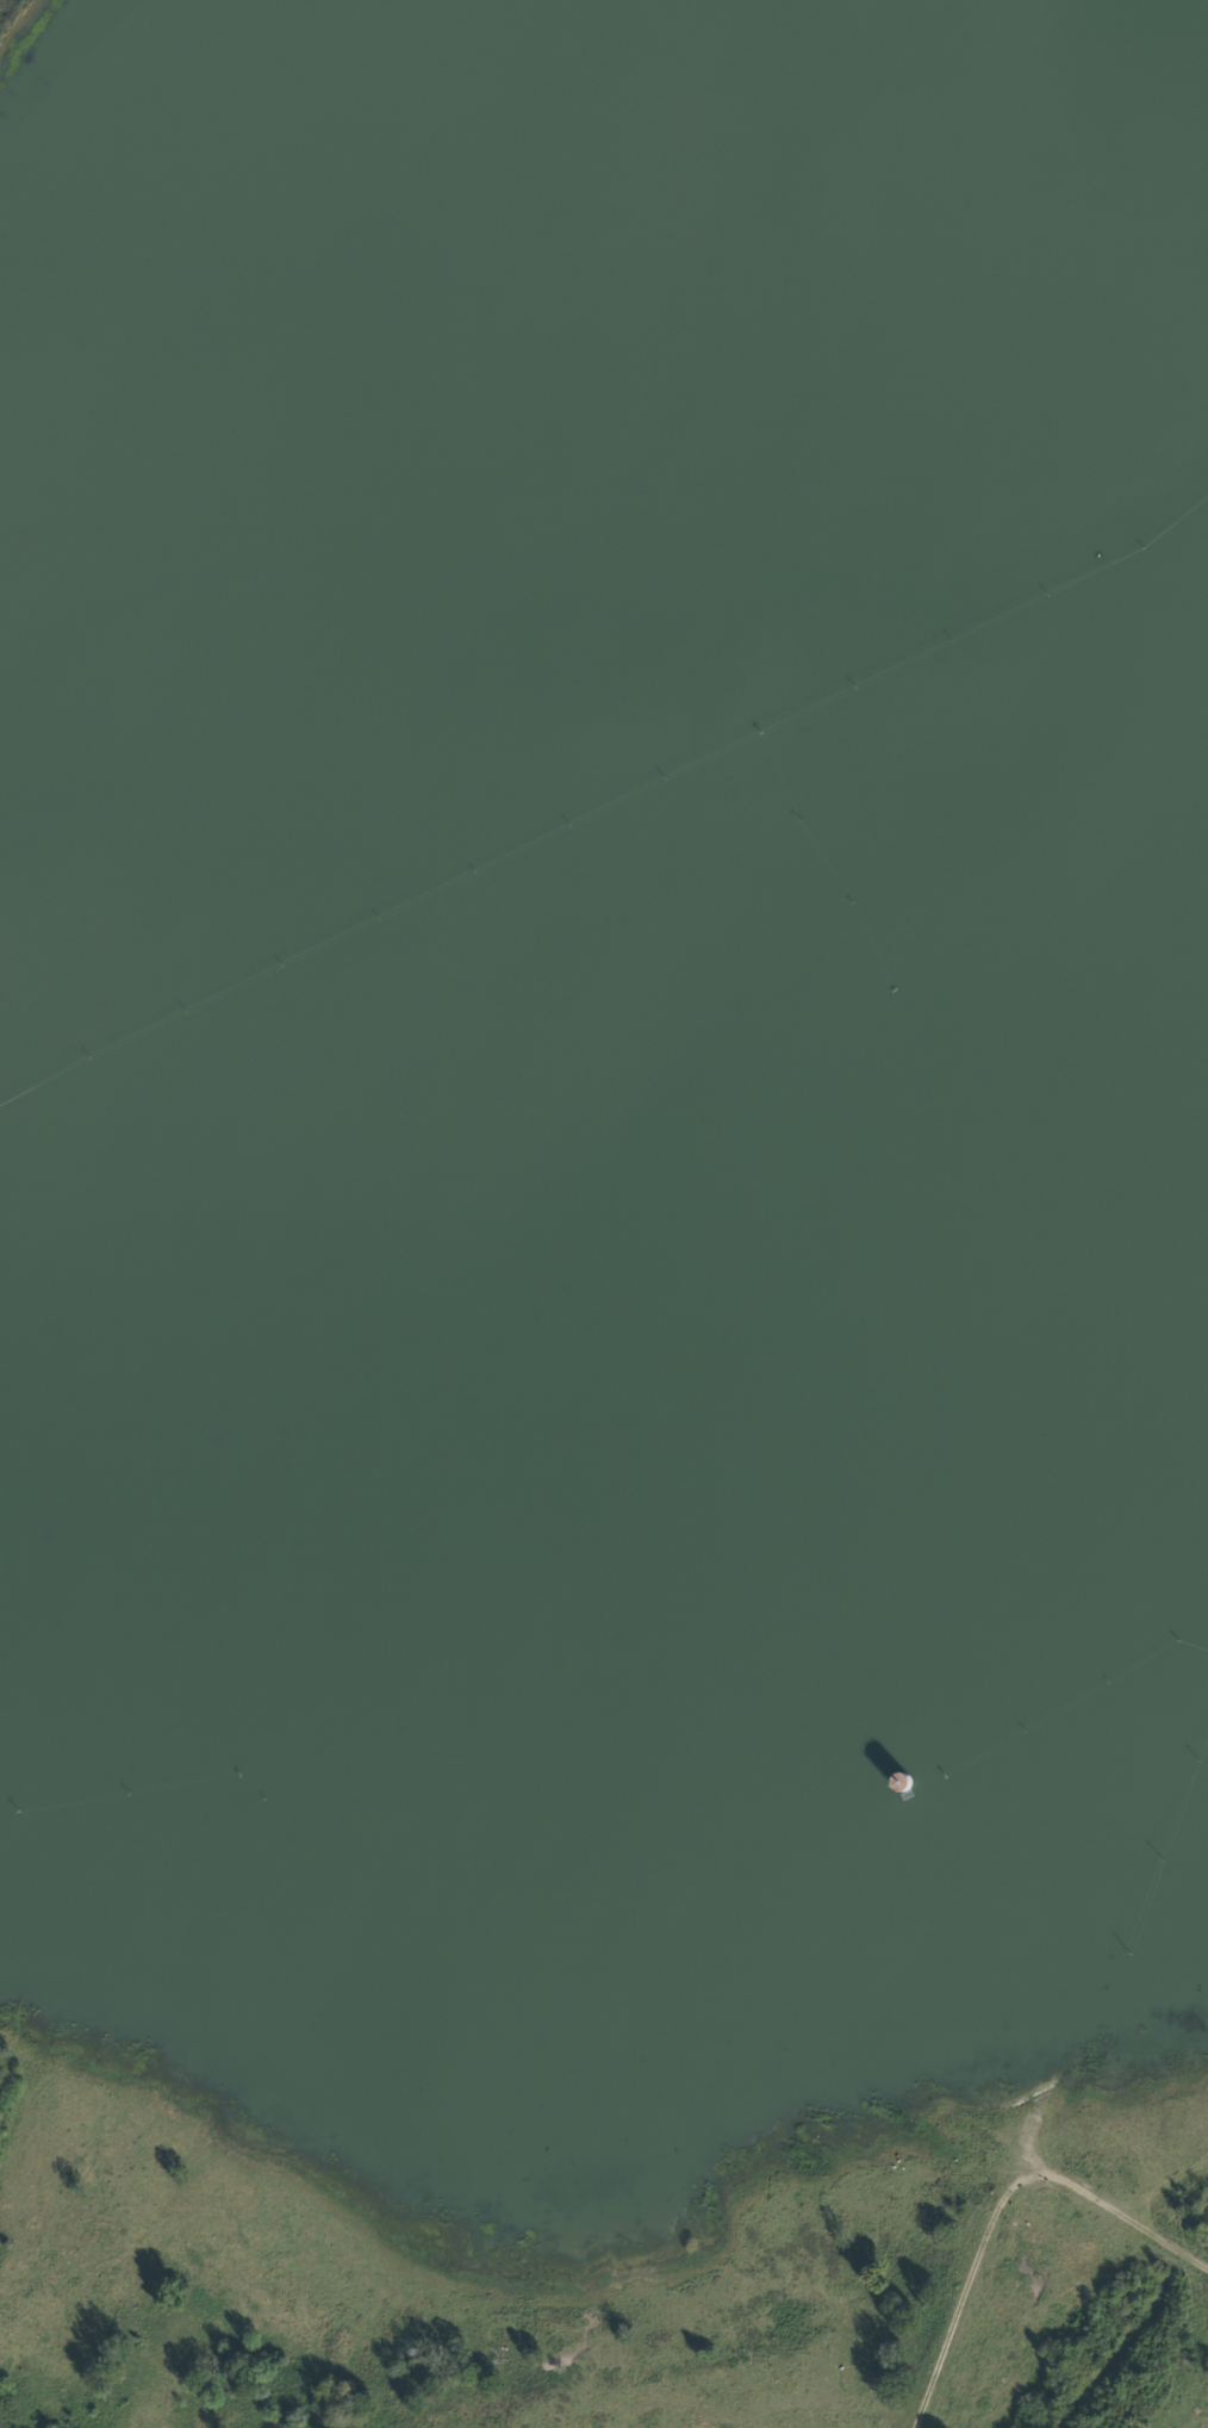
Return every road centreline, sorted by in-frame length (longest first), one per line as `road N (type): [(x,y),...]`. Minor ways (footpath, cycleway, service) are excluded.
road 1 (residential): [(1015,2173),(1207,2284)]

